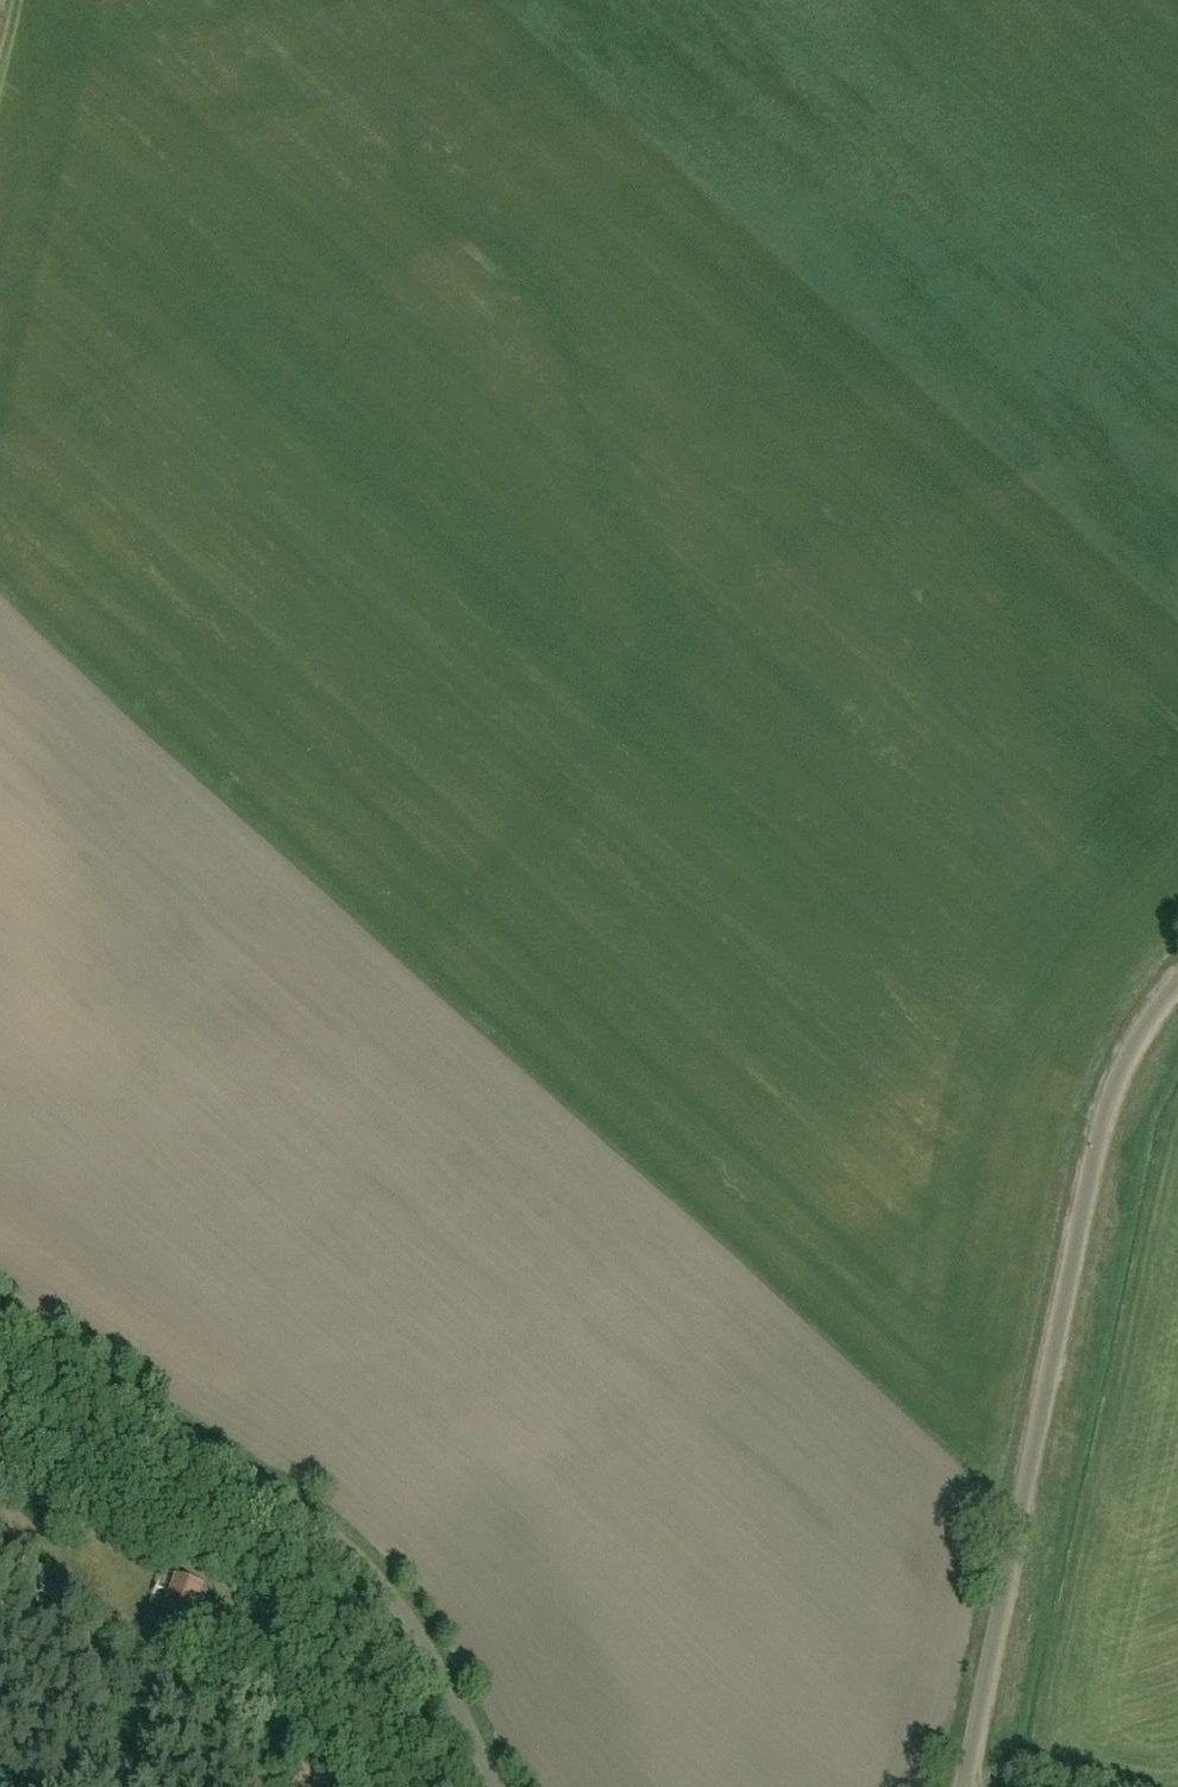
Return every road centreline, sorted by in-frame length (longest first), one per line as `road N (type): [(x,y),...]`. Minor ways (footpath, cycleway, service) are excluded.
road 1 (unclassified): [(965,1786),(1102,1120),(1138,1041),(1177,988)]
road 2 (unclassified): [(496,1786),(408,1616),(358,1560),(277,1494),(0,1327)]
road 3 (track): [(324,1528),(298,1563),(263,1582),(212,1594)]

